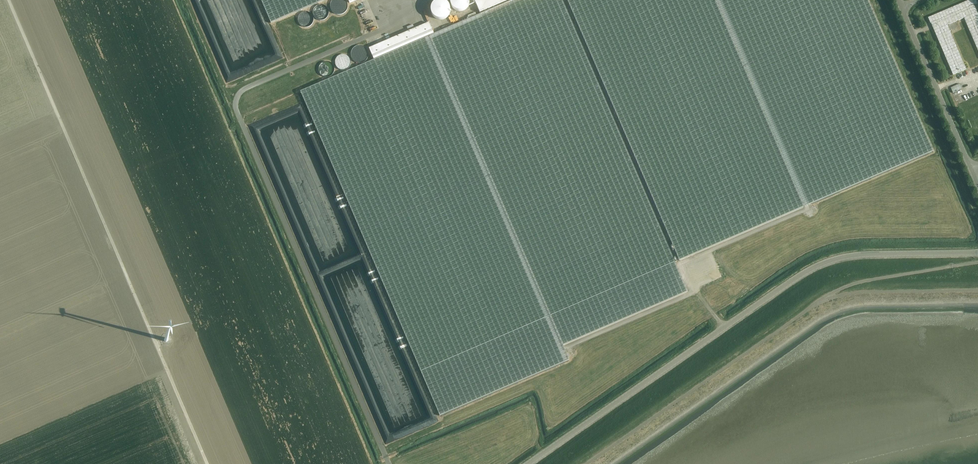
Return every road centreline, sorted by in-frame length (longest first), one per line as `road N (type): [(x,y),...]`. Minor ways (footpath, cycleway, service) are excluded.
road 1 (unclassified): [(530,463),(828,261),(977,253)]
road 2 (unclassified): [(977,184),(902,7)]

